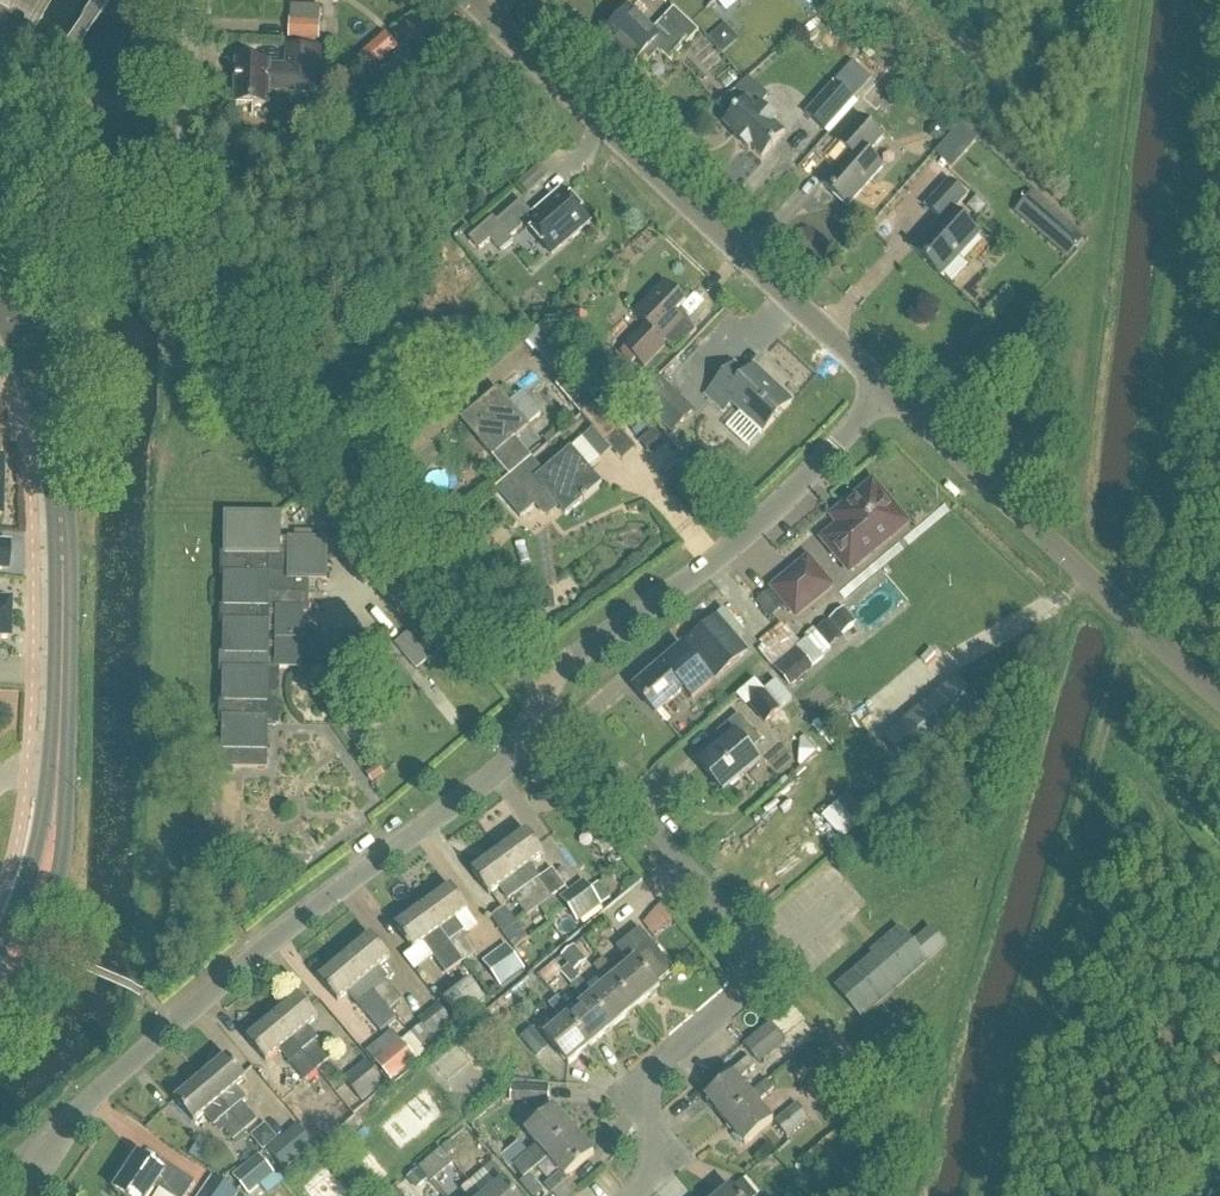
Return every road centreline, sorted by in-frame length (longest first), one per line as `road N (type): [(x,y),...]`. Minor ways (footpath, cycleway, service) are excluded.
road 1 (residential): [(191,0),(180,233),(201,298),(545,704)]
road 2 (residential): [(26,1195),(28,1173),(52,1132),(278,937),(503,769),(545,704)]
road 3 (track): [(1134,620),(972,1195)]
road 4 (track): [(1076,568),(1150,0)]
road 5 (unclassified): [(884,389),(487,17)]
road 6 (residential): [(545,704),(575,659),(771,514),(884,389)]
road 7 (unclassified): [(1219,698),(884,389)]
road 8 (tertiary): [(62,751),(56,467),(0,306)]
road 9 (residential): [(545,704),(742,934),(750,961)]
road 10 (residential): [(632,1195),(664,1158),(636,1089),(743,991),(750,961)]
road 11 (tertiary): [(0,1013),(55,898),(62,751)]
road 12 (tertiary): [(62,751),(0,947)]

